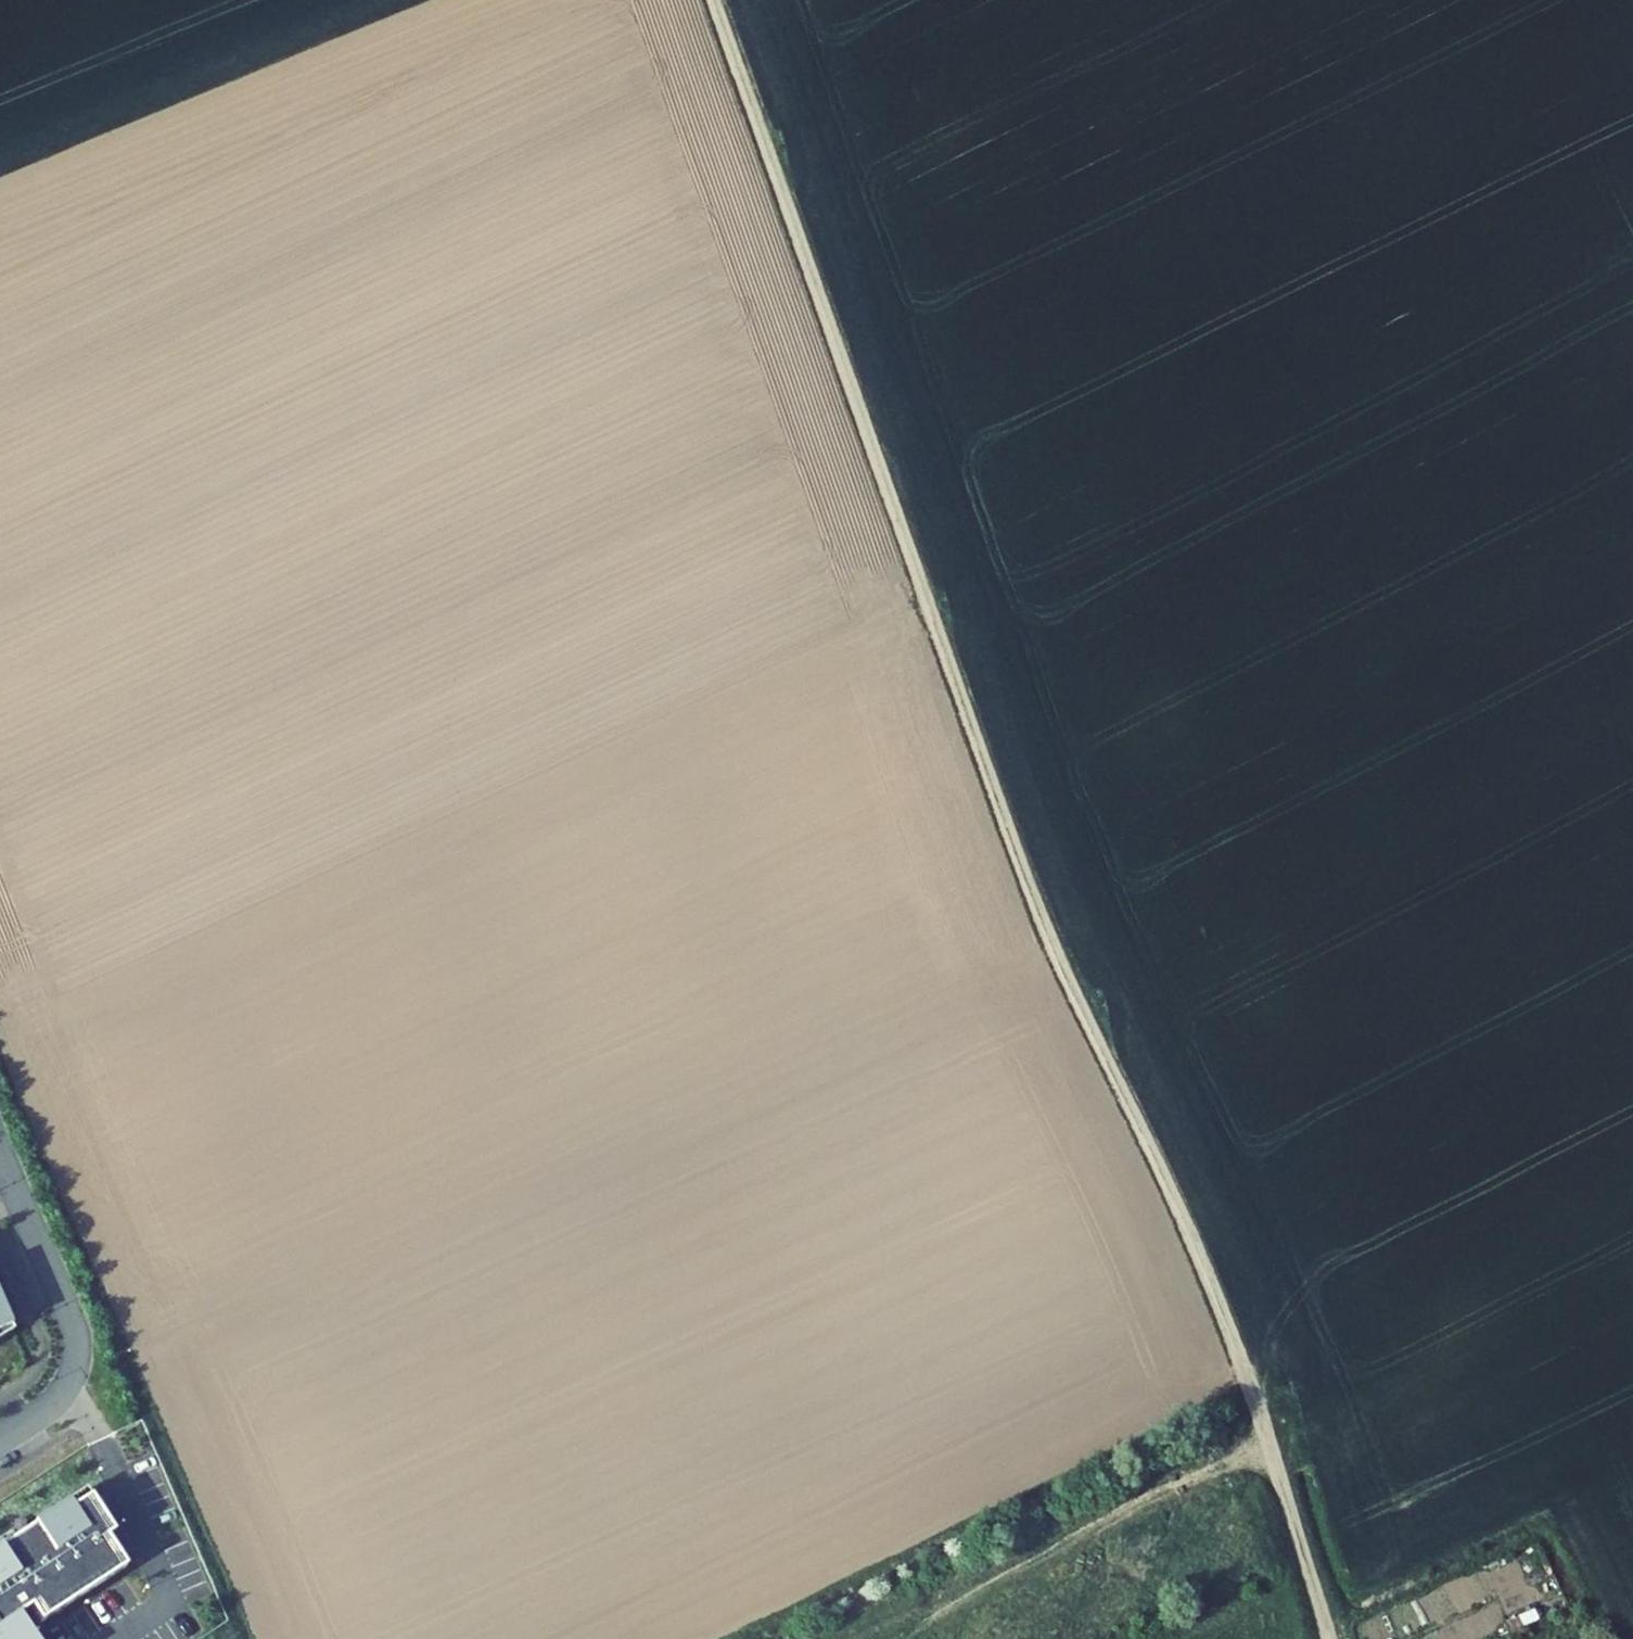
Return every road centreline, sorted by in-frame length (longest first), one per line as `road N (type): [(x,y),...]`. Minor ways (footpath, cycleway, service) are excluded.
road 1 (track): [(713,0),(1056,958),(1157,1155),(1240,1356),(1308,1571)]
road 2 (residential): [(0,1149),(63,1295),(73,1358),(58,1396),(0,1442)]

